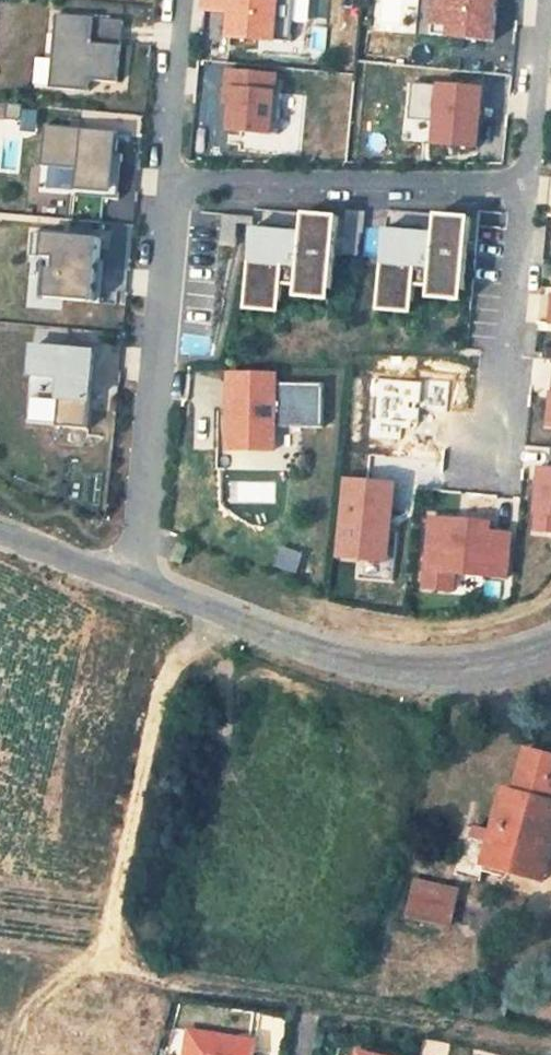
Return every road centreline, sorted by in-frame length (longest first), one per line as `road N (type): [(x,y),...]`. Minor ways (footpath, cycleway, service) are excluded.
road 1 (residential): [(550,652),(451,678),(393,674),(295,647),(122,579)]
road 2 (residential): [(169,184),(137,535),(122,579)]
road 3 (residential): [(169,184),(529,185)]
road 4 (residential): [(529,185),(497,455)]
road 5 (residential): [(529,185),(544,0)]
road 6 (residential): [(186,0),(169,184)]
road 7 (residential): [(122,579),(0,536)]

